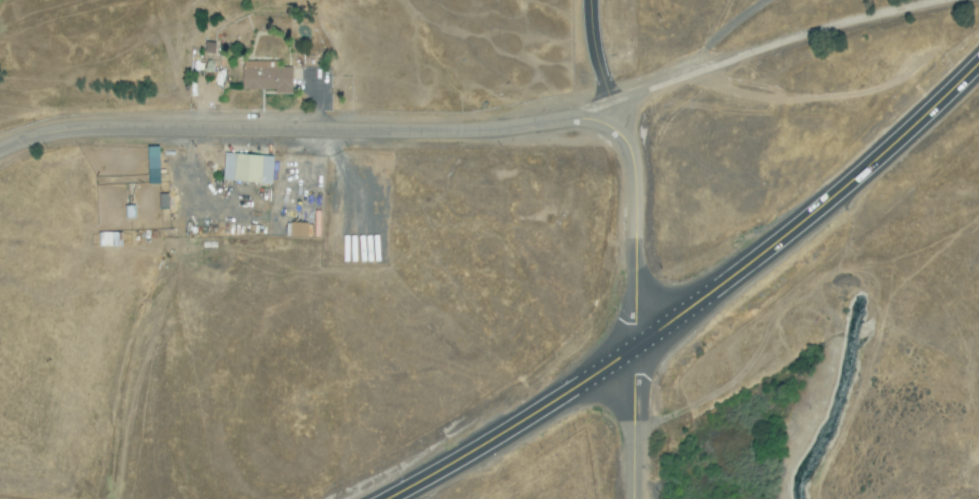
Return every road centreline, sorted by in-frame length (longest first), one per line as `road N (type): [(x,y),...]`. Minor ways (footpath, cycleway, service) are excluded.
road 1 (primary): [(385,498),(634,348),(879,157),(978,58)]
road 2 (tertiary): [(0,147),(67,128),(604,122)]
road 3 (tertiary): [(604,122),(621,134),(632,172),(634,348)]
road 4 (tertiary): [(633,498),(634,348)]

